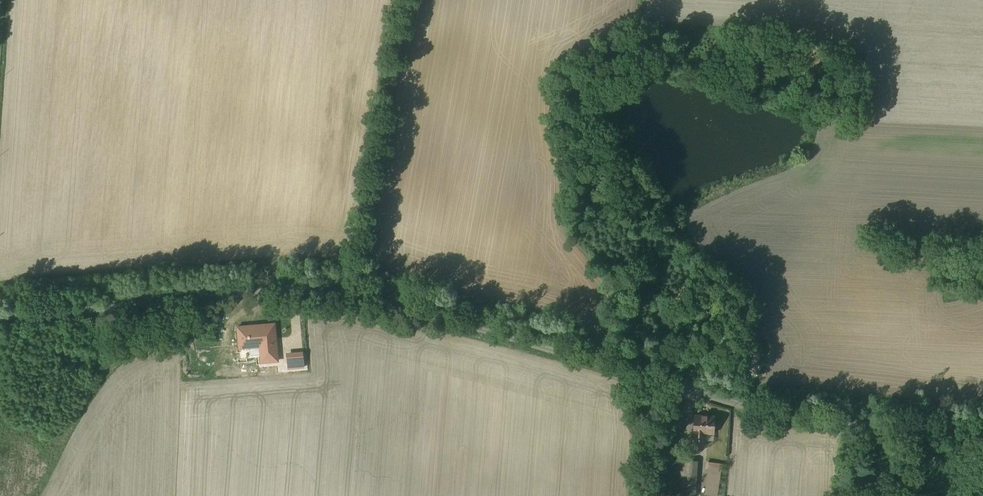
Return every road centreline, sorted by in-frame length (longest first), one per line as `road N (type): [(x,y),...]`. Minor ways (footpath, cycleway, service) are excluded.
road 1 (unclassified): [(0,318),(317,286),(712,377),(982,417)]

